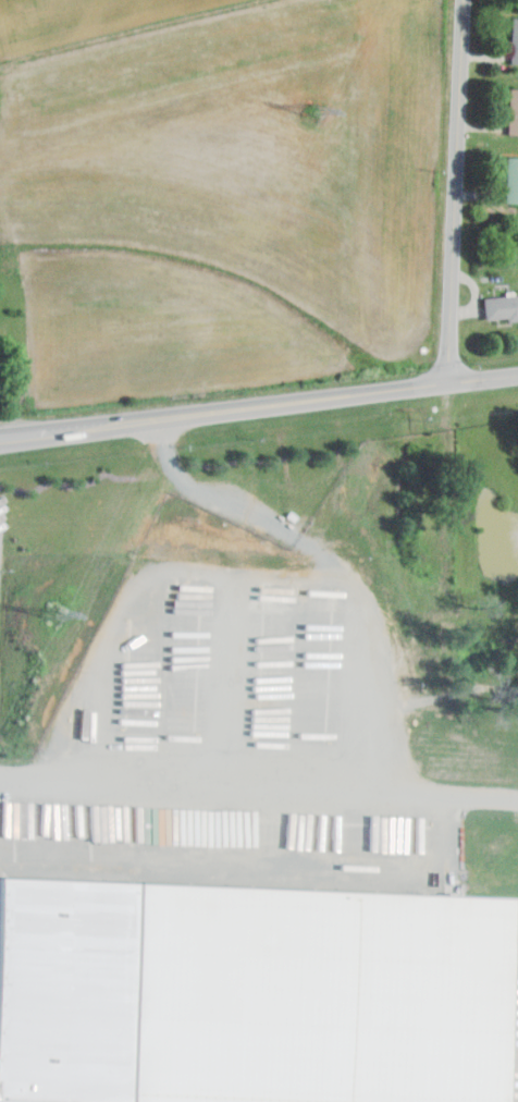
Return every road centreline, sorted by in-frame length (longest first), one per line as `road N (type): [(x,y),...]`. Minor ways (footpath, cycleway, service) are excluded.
road 1 (secondary): [(449,382),(0,439)]
road 2 (residential): [(466,0),(449,382)]

